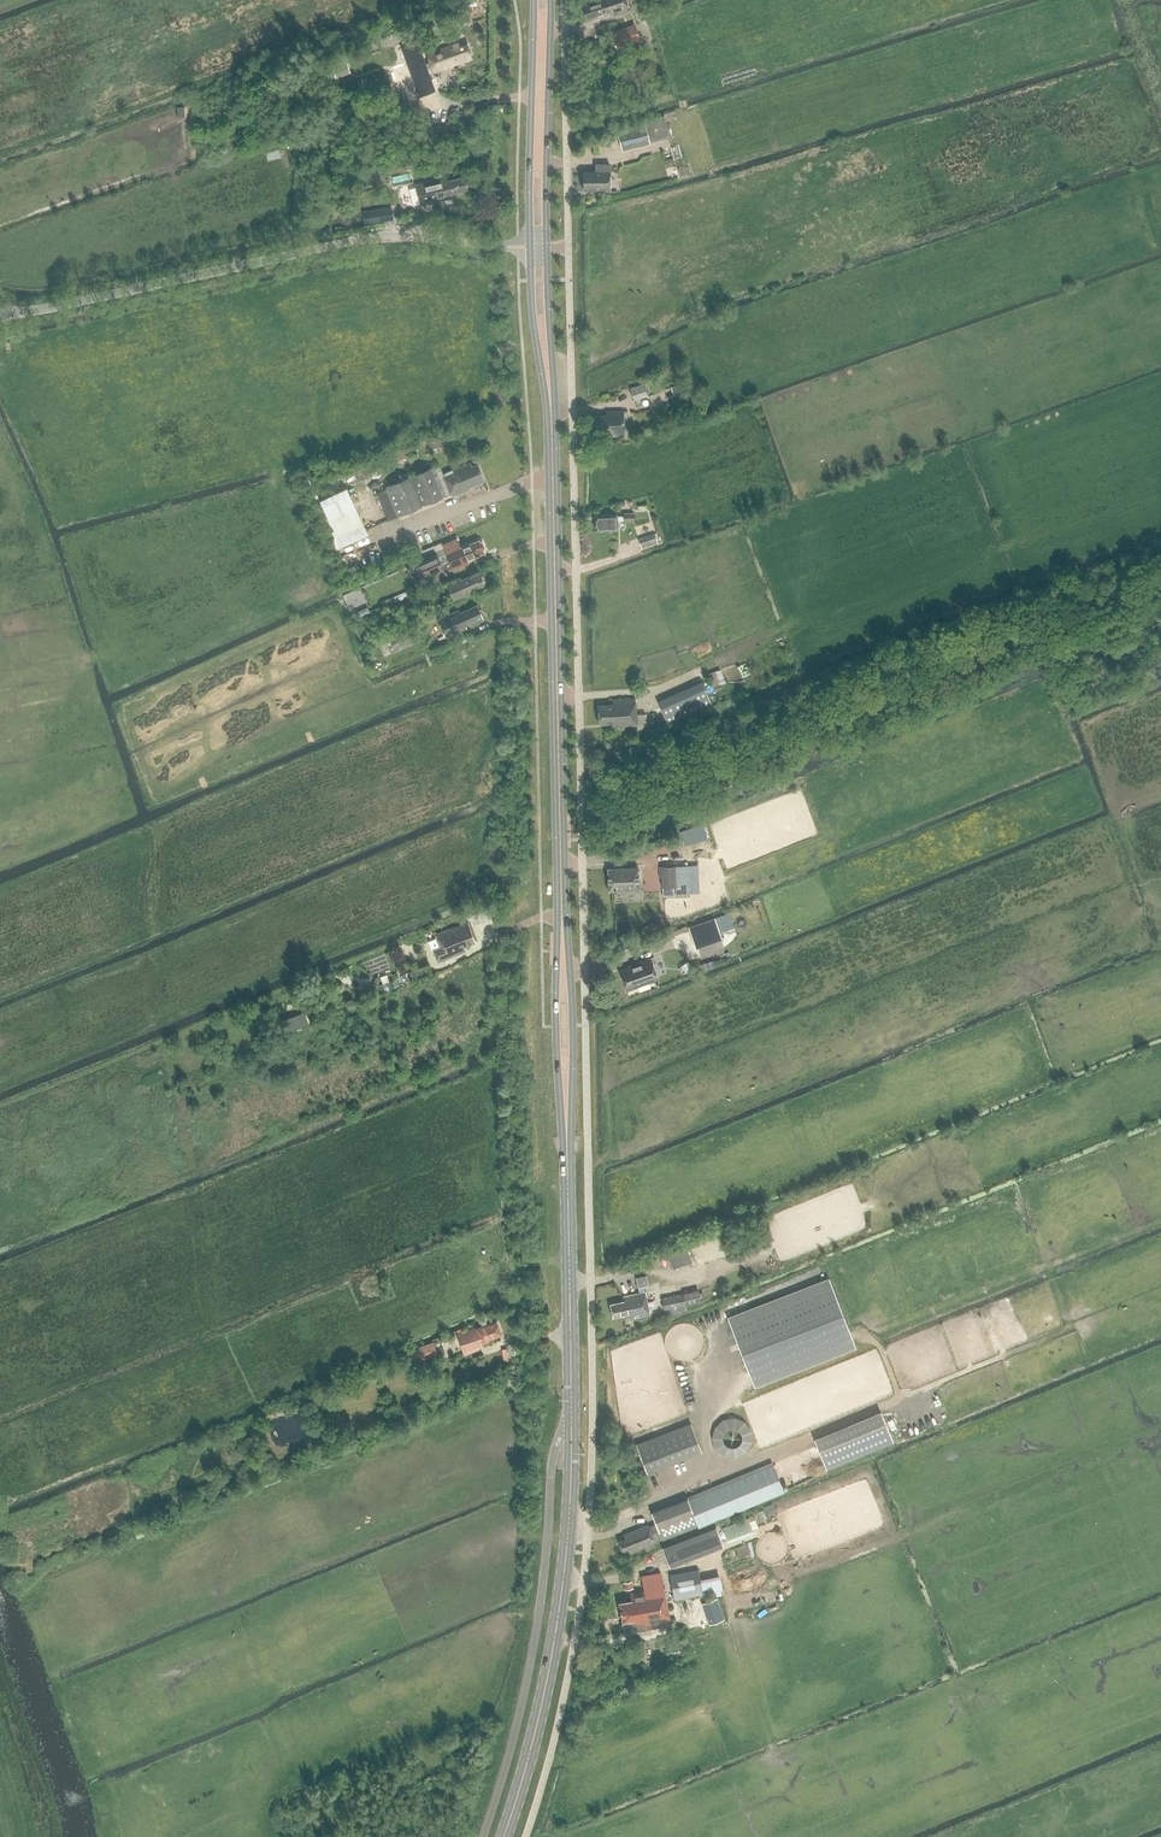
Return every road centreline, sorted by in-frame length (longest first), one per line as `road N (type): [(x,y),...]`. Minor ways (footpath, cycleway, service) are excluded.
road 1 (primary): [(503,1836),(531,1749),(566,1557),(566,1141)]
road 2 (unclassified): [(0,307),(53,307),(371,238),(530,248)]
road 3 (primary): [(551,429),(560,872)]
road 4 (primary): [(566,1141),(572,1026),(560,872)]
road 5 (primary): [(560,872),(556,1026),(566,1141)]
road 6 (primary): [(547,249),(551,0)]
road 7 (primary): [(533,0),(530,248)]
road 8 (primary): [(530,248),(551,429)]
road 9 (primary): [(551,429),(547,249)]

